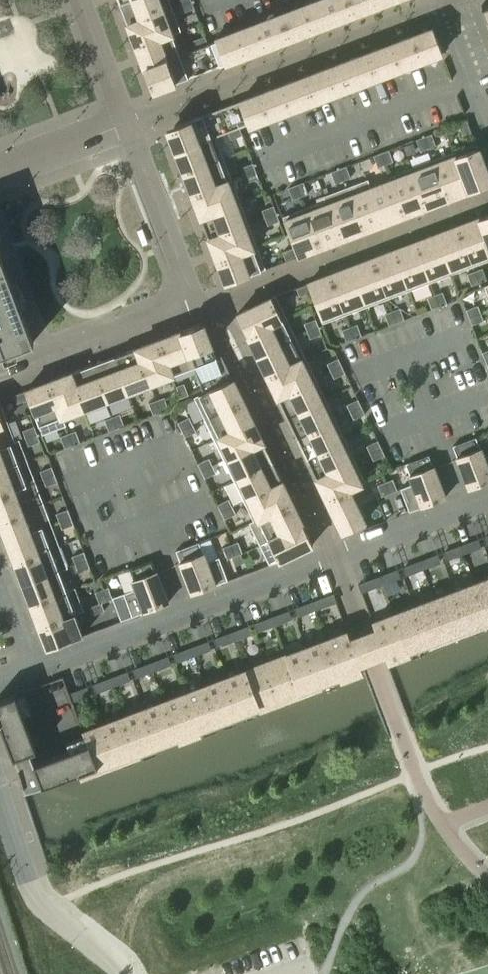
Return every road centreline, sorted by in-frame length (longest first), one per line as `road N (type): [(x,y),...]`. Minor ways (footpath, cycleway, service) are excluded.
road 1 (residential): [(487,500),(37,667)]
road 2 (residential): [(487,201),(209,307),(195,301)]
road 3 (residential): [(131,973),(33,896),(0,797)]
road 4 (residential): [(0,375),(195,301)]
road 5 (residential): [(126,121),(195,301)]
road 6 (residential): [(440,3),(487,134)]
road 7 (residential): [(0,169),(126,121)]
road 8 (residential): [(82,0),(126,121)]

